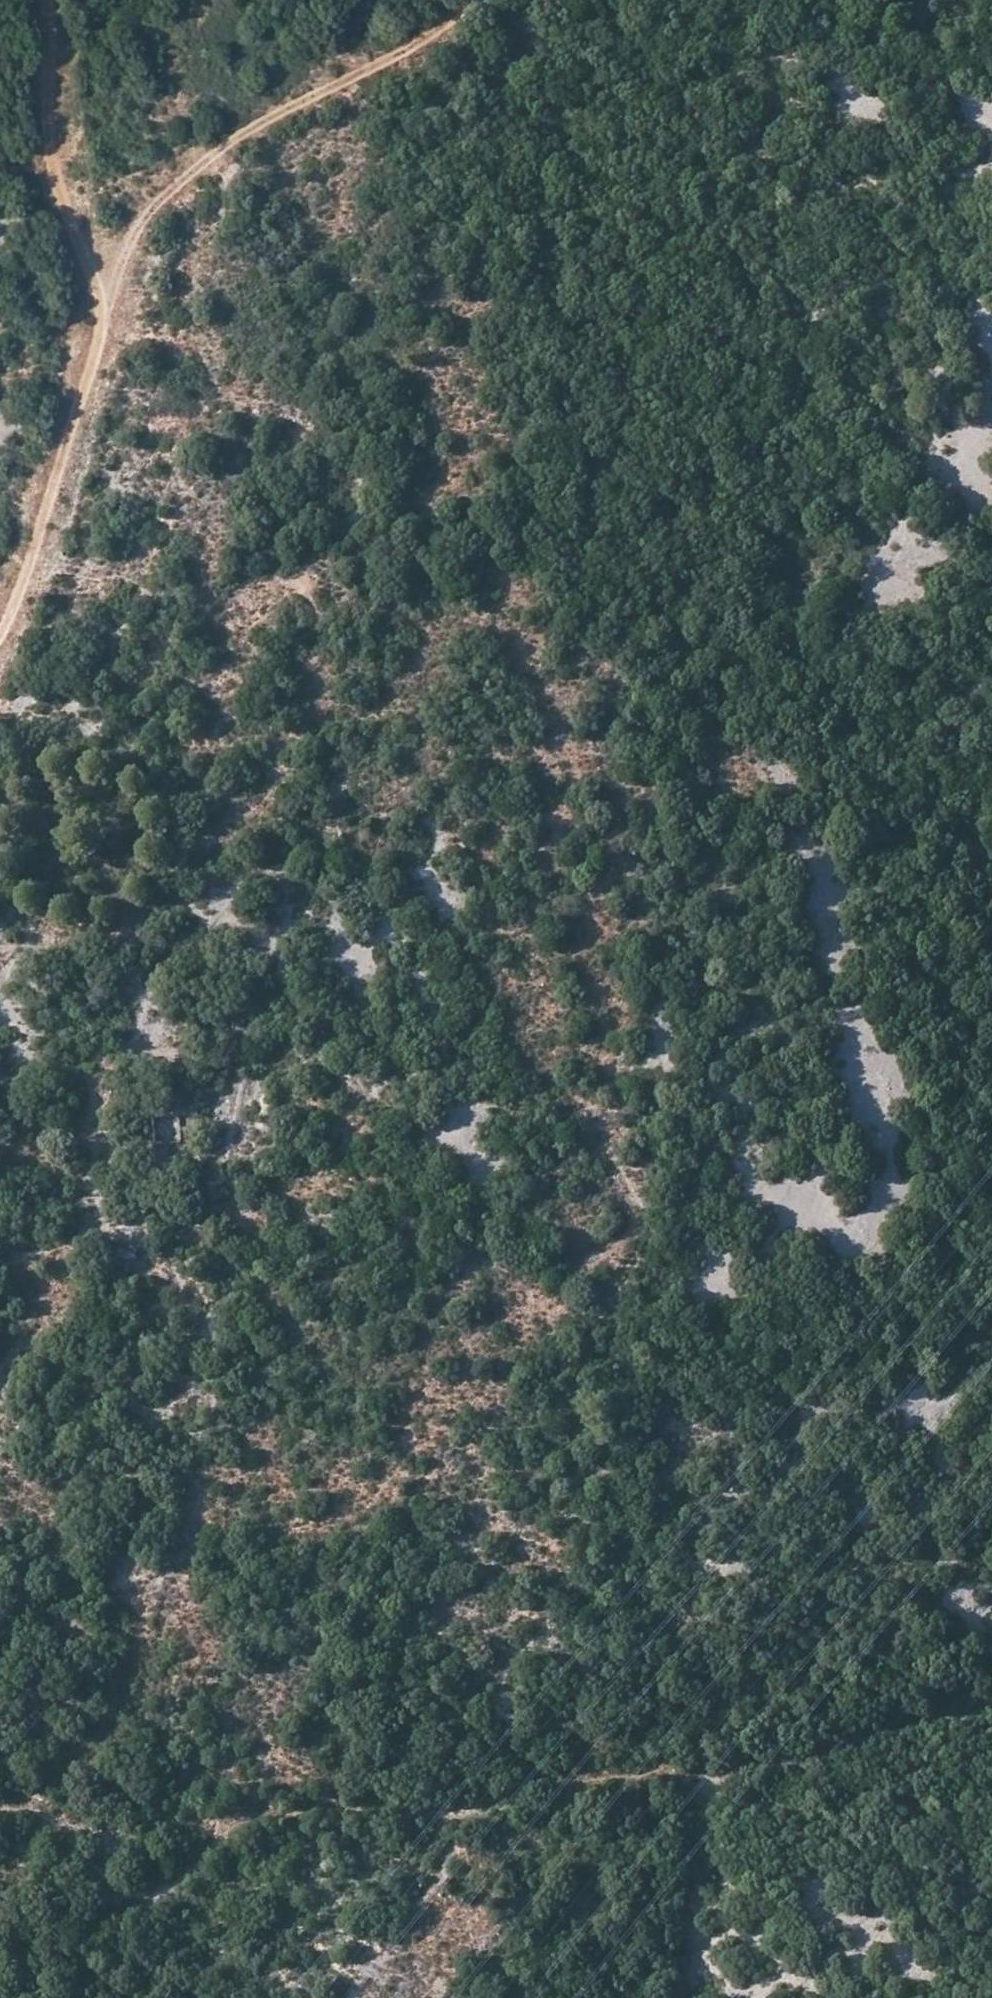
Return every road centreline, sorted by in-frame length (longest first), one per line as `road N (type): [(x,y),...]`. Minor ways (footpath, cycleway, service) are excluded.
road 1 (track): [(0,1816),(36,1819),(159,1894),(204,1842),(277,1814),(400,1805),(464,1812),(546,1775),(716,1782),(991,1697)]
road 2 (track): [(0,635),(145,220),(255,118),(421,40),(472,0)]
road 3 (track): [(107,329),(51,166),(48,0)]
road 4 (track): [(691,1997),(701,1782)]

